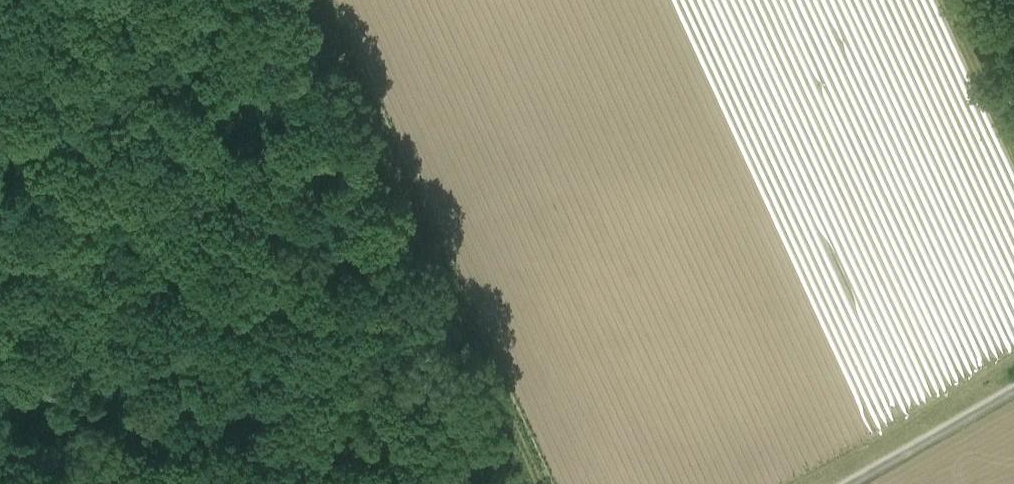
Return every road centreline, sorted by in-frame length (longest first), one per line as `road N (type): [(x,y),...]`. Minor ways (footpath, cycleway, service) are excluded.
road 1 (track): [(1013,387),(842,483)]

